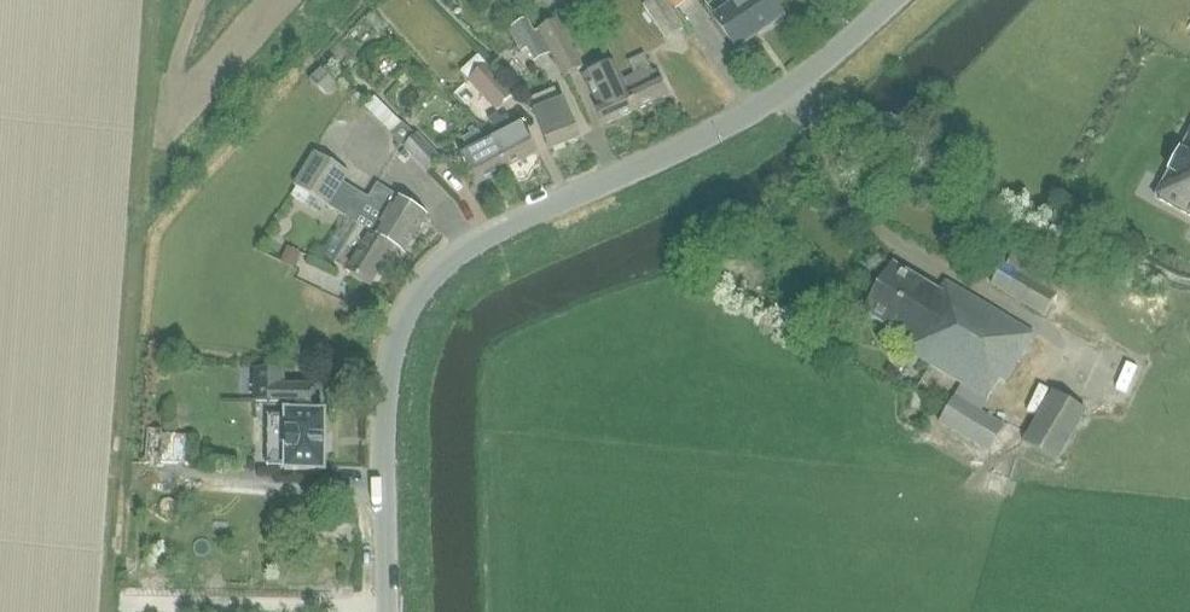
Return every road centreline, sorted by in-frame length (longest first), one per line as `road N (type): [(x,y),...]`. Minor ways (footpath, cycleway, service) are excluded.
road 1 (tertiary): [(385,611),(388,368),(430,277),(485,236),(780,96),(894,0)]

